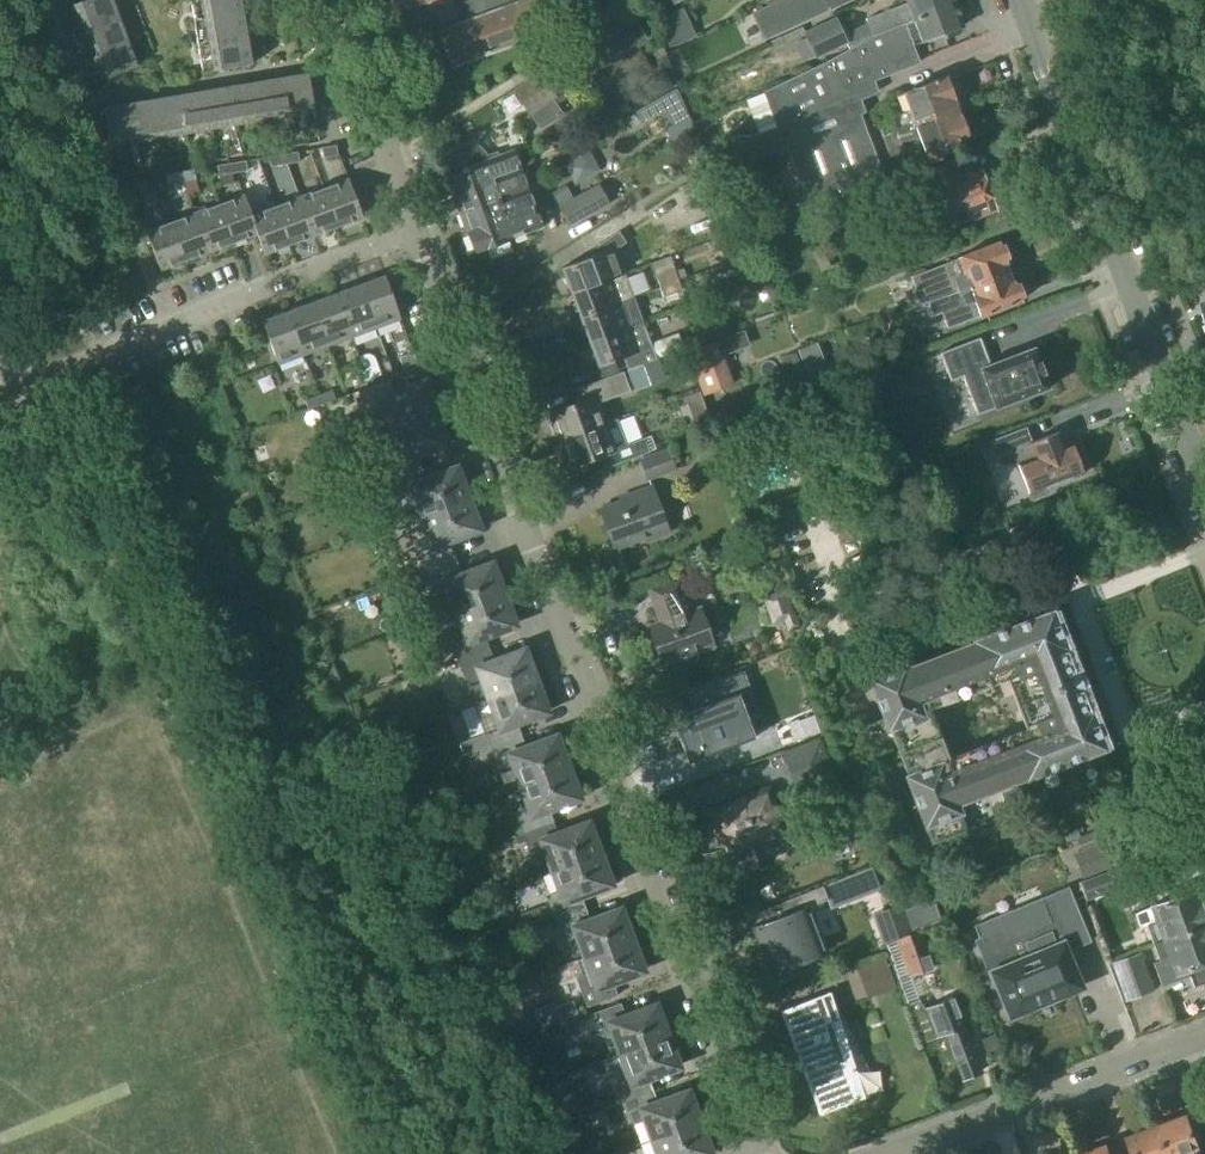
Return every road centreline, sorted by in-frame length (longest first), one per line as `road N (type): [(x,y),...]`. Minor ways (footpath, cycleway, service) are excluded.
road 1 (residential): [(753,1153),(416,234)]
road 2 (tertiary): [(1204,496),(1012,0)]
road 3 (tertiary): [(893,1153),(1204,1036)]
road 4 (residential): [(167,328),(416,234)]
road 5 (residential): [(416,234),(330,0)]

